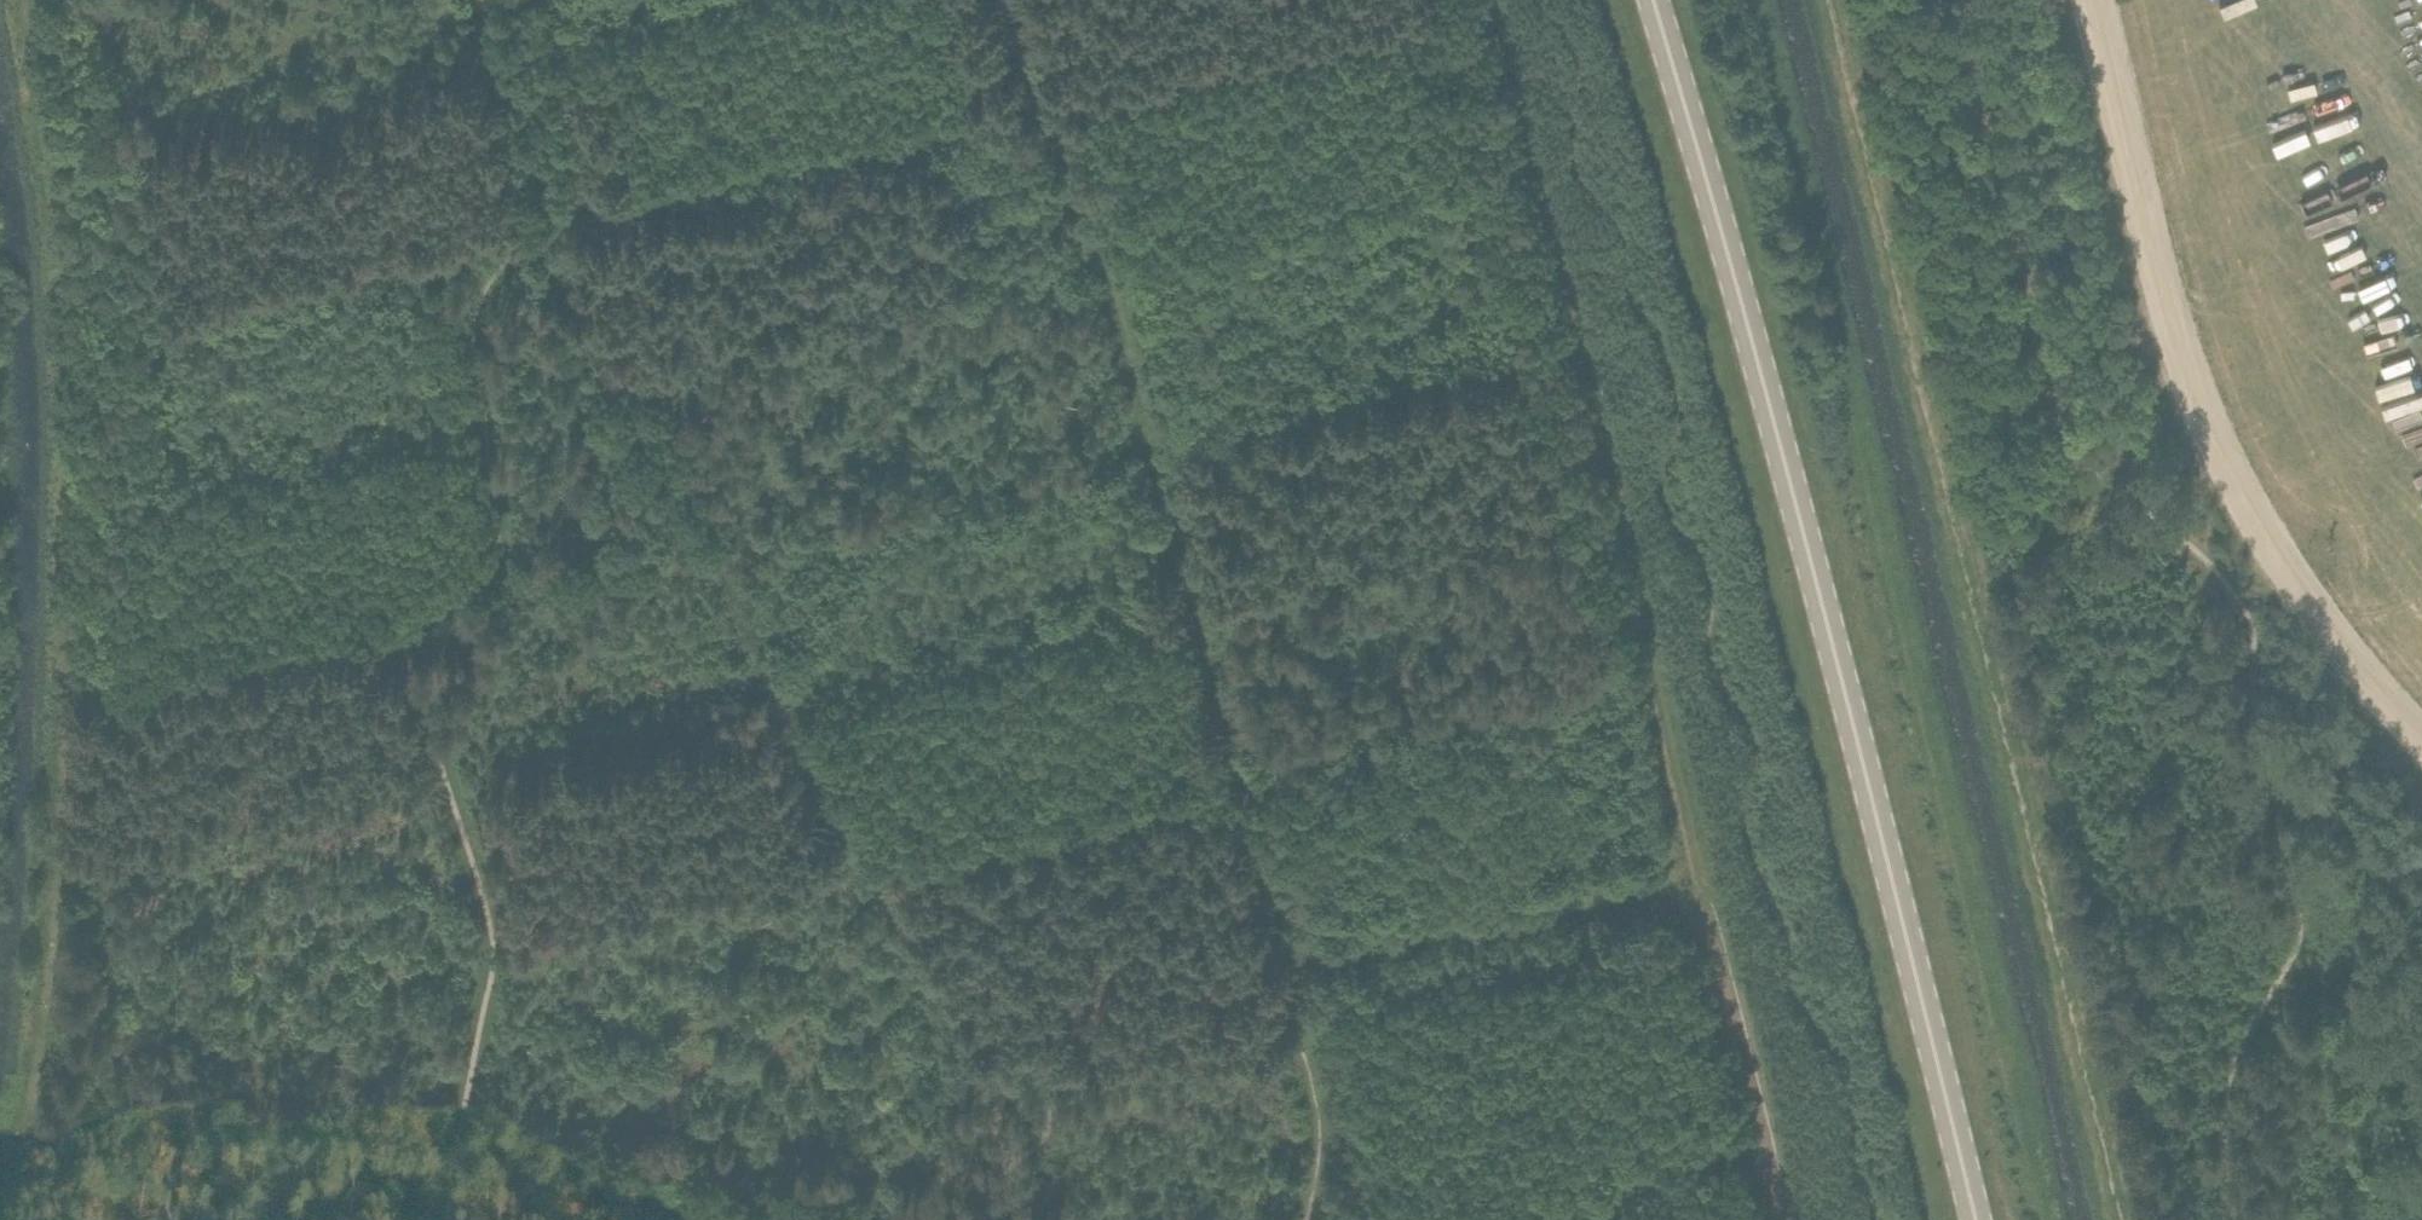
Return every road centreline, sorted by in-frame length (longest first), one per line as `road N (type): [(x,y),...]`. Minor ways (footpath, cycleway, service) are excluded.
road 1 (primary): [(1974,1219),(1861,748),(1654,0)]
road 2 (track): [(2088,0),(2163,297),(2235,487),(2301,594),(2421,743)]

